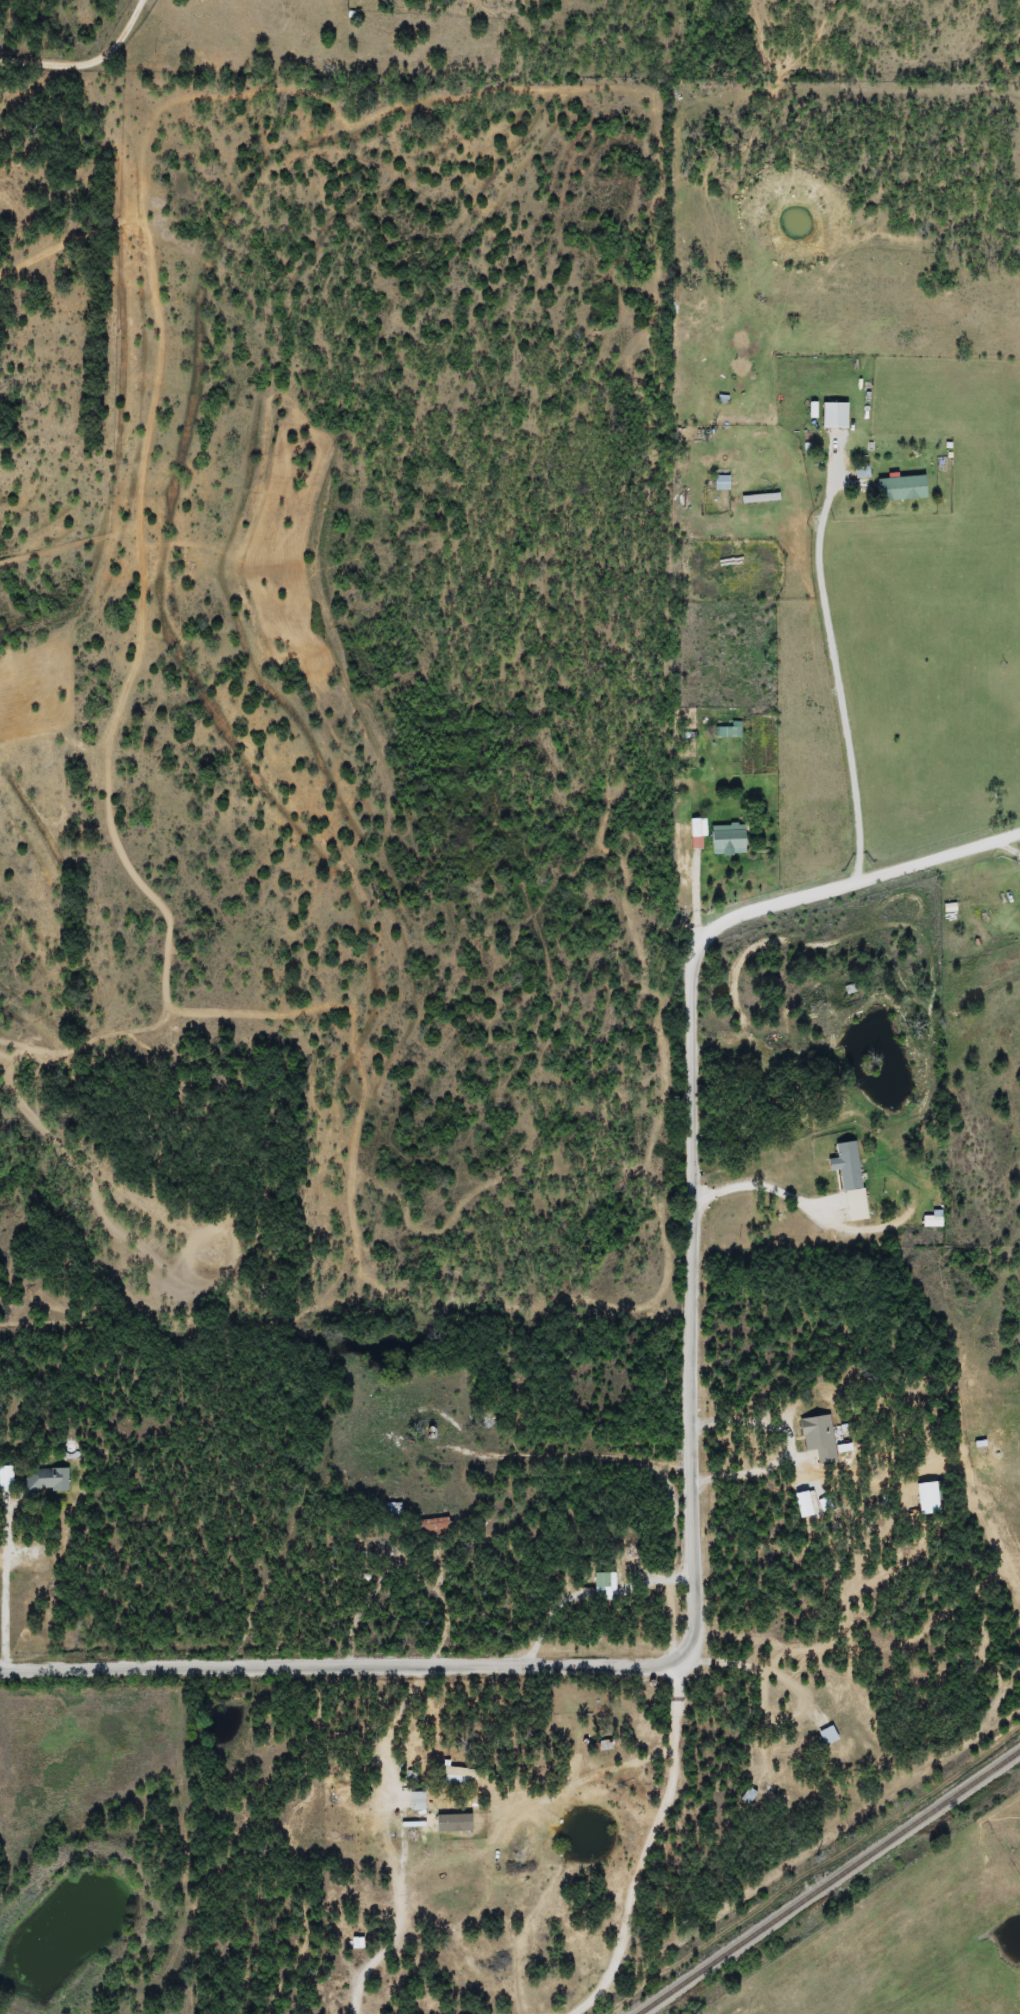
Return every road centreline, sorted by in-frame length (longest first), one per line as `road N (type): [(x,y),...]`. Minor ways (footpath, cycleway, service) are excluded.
road 1 (residential): [(670,1669),(689,1643),(691,1620),(691,953),(698,936),(750,909),(1019,833)]
road 2 (residential): [(0,1669),(569,1664),(681,1674),(671,1798),(602,1992)]
road 3 (track): [(602,1992),(675,1950),(981,1732),(991,1715)]

